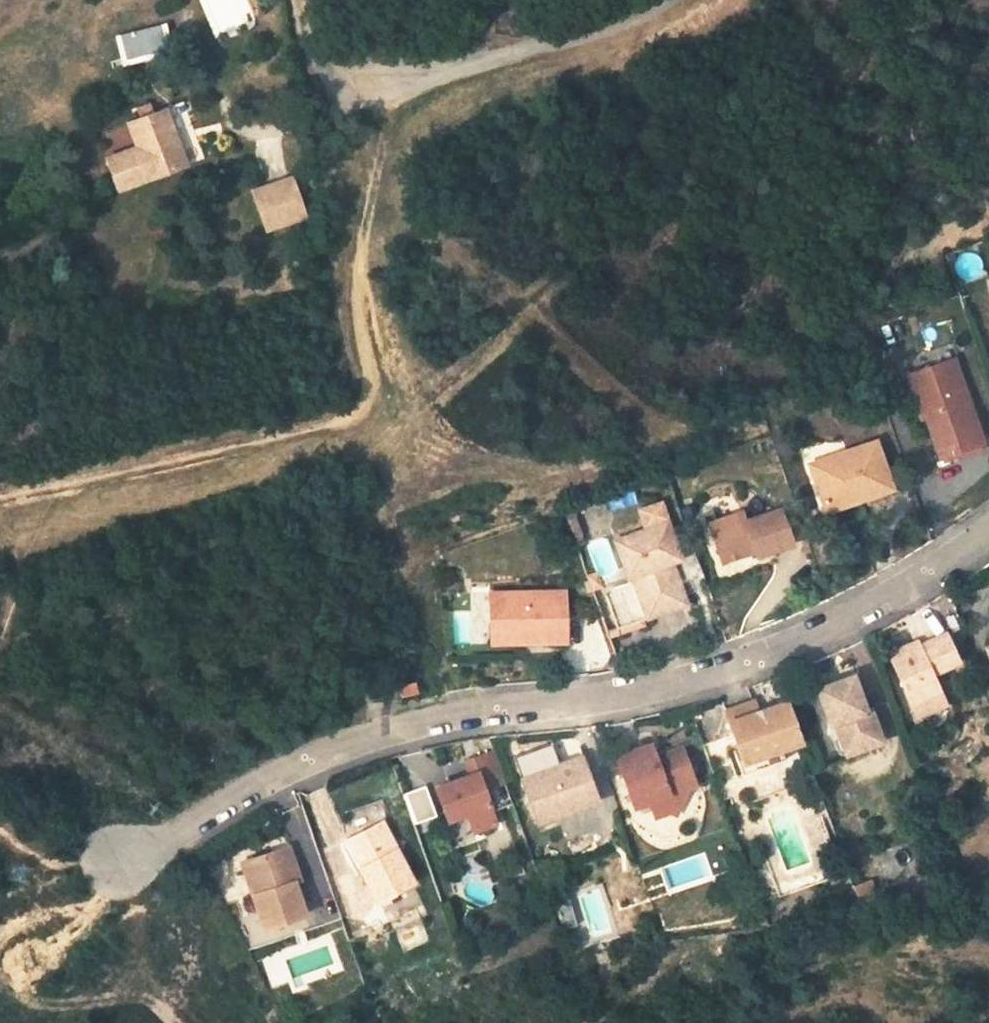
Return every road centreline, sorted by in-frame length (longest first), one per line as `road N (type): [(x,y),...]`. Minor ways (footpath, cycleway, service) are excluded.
road 1 (track): [(0,500),(280,440),(353,417),(370,382),(357,266),(388,120),(406,83),(627,18),(658,0)]
road 2 (residential): [(988,519),(892,595),(728,672),(440,714),(251,785),(115,865)]
road 3 (track): [(298,0),(309,56),(324,76),(341,85),(406,83)]

